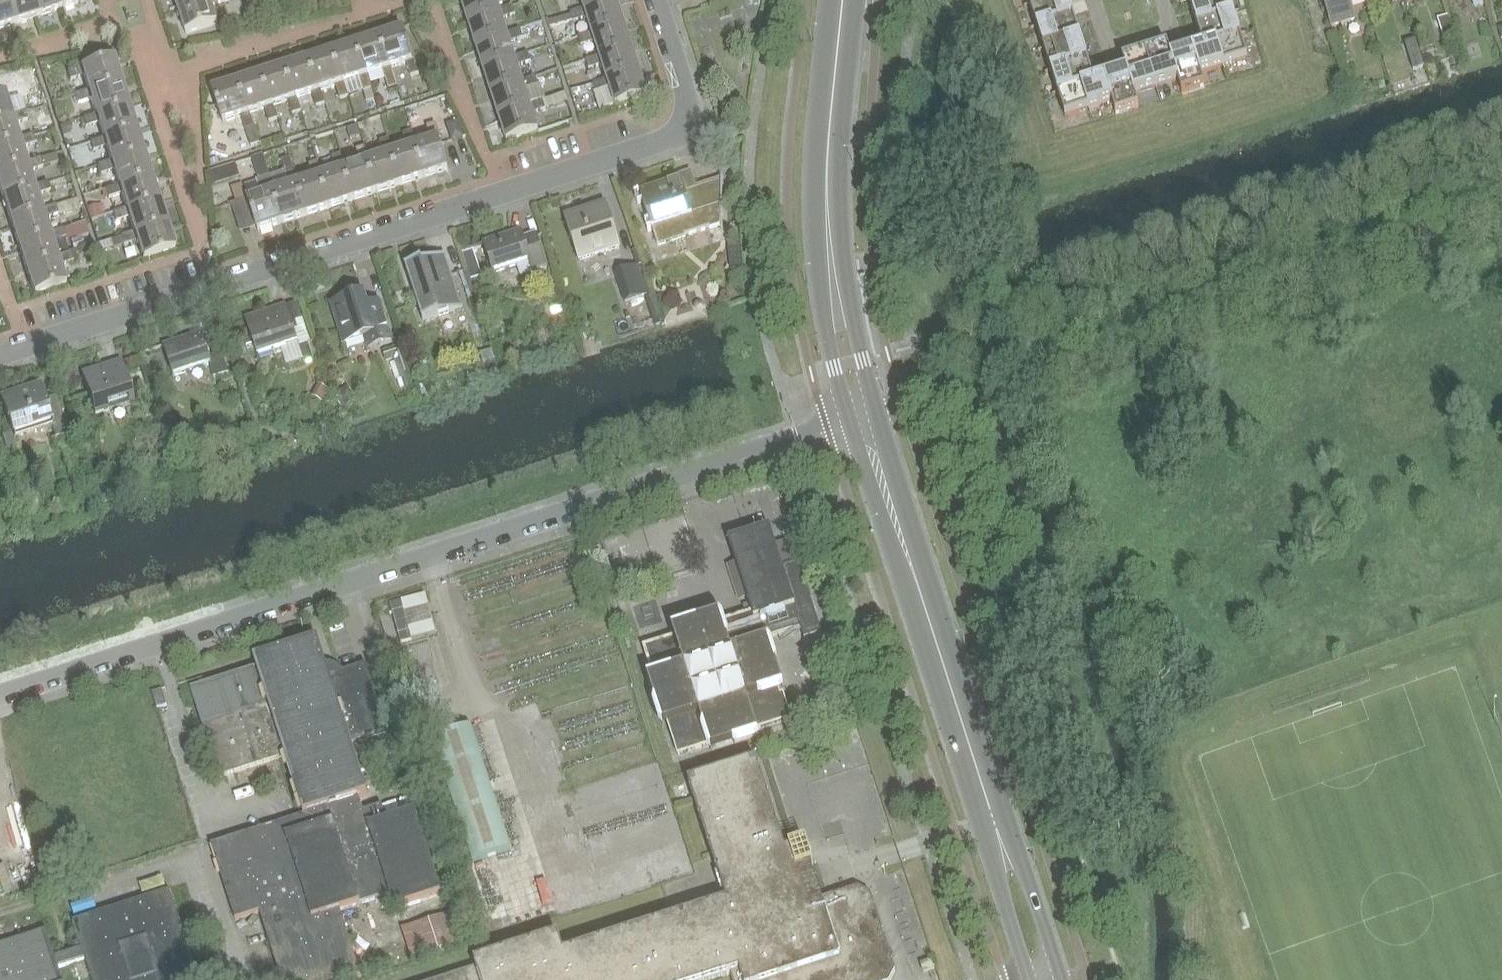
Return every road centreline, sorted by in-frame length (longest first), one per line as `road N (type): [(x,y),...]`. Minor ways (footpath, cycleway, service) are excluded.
road 1 (residential): [(0,695),(849,422)]
road 2 (residential): [(0,358),(665,140),(687,111),(656,0)]
road 3 (track): [(1501,604),(1191,715)]
road 4 (tertiary): [(993,820),(896,519)]
road 5 (tertiary): [(830,260),(828,140),(842,0)]
road 6 (tertiary): [(1061,979),(1024,866),(993,820)]
road 7 (tertiary): [(830,260),(827,336),(849,422)]
road 8 (tertiary): [(993,820),(996,875),(1029,979)]
road 9 (tertiary): [(877,413),(830,260)]

